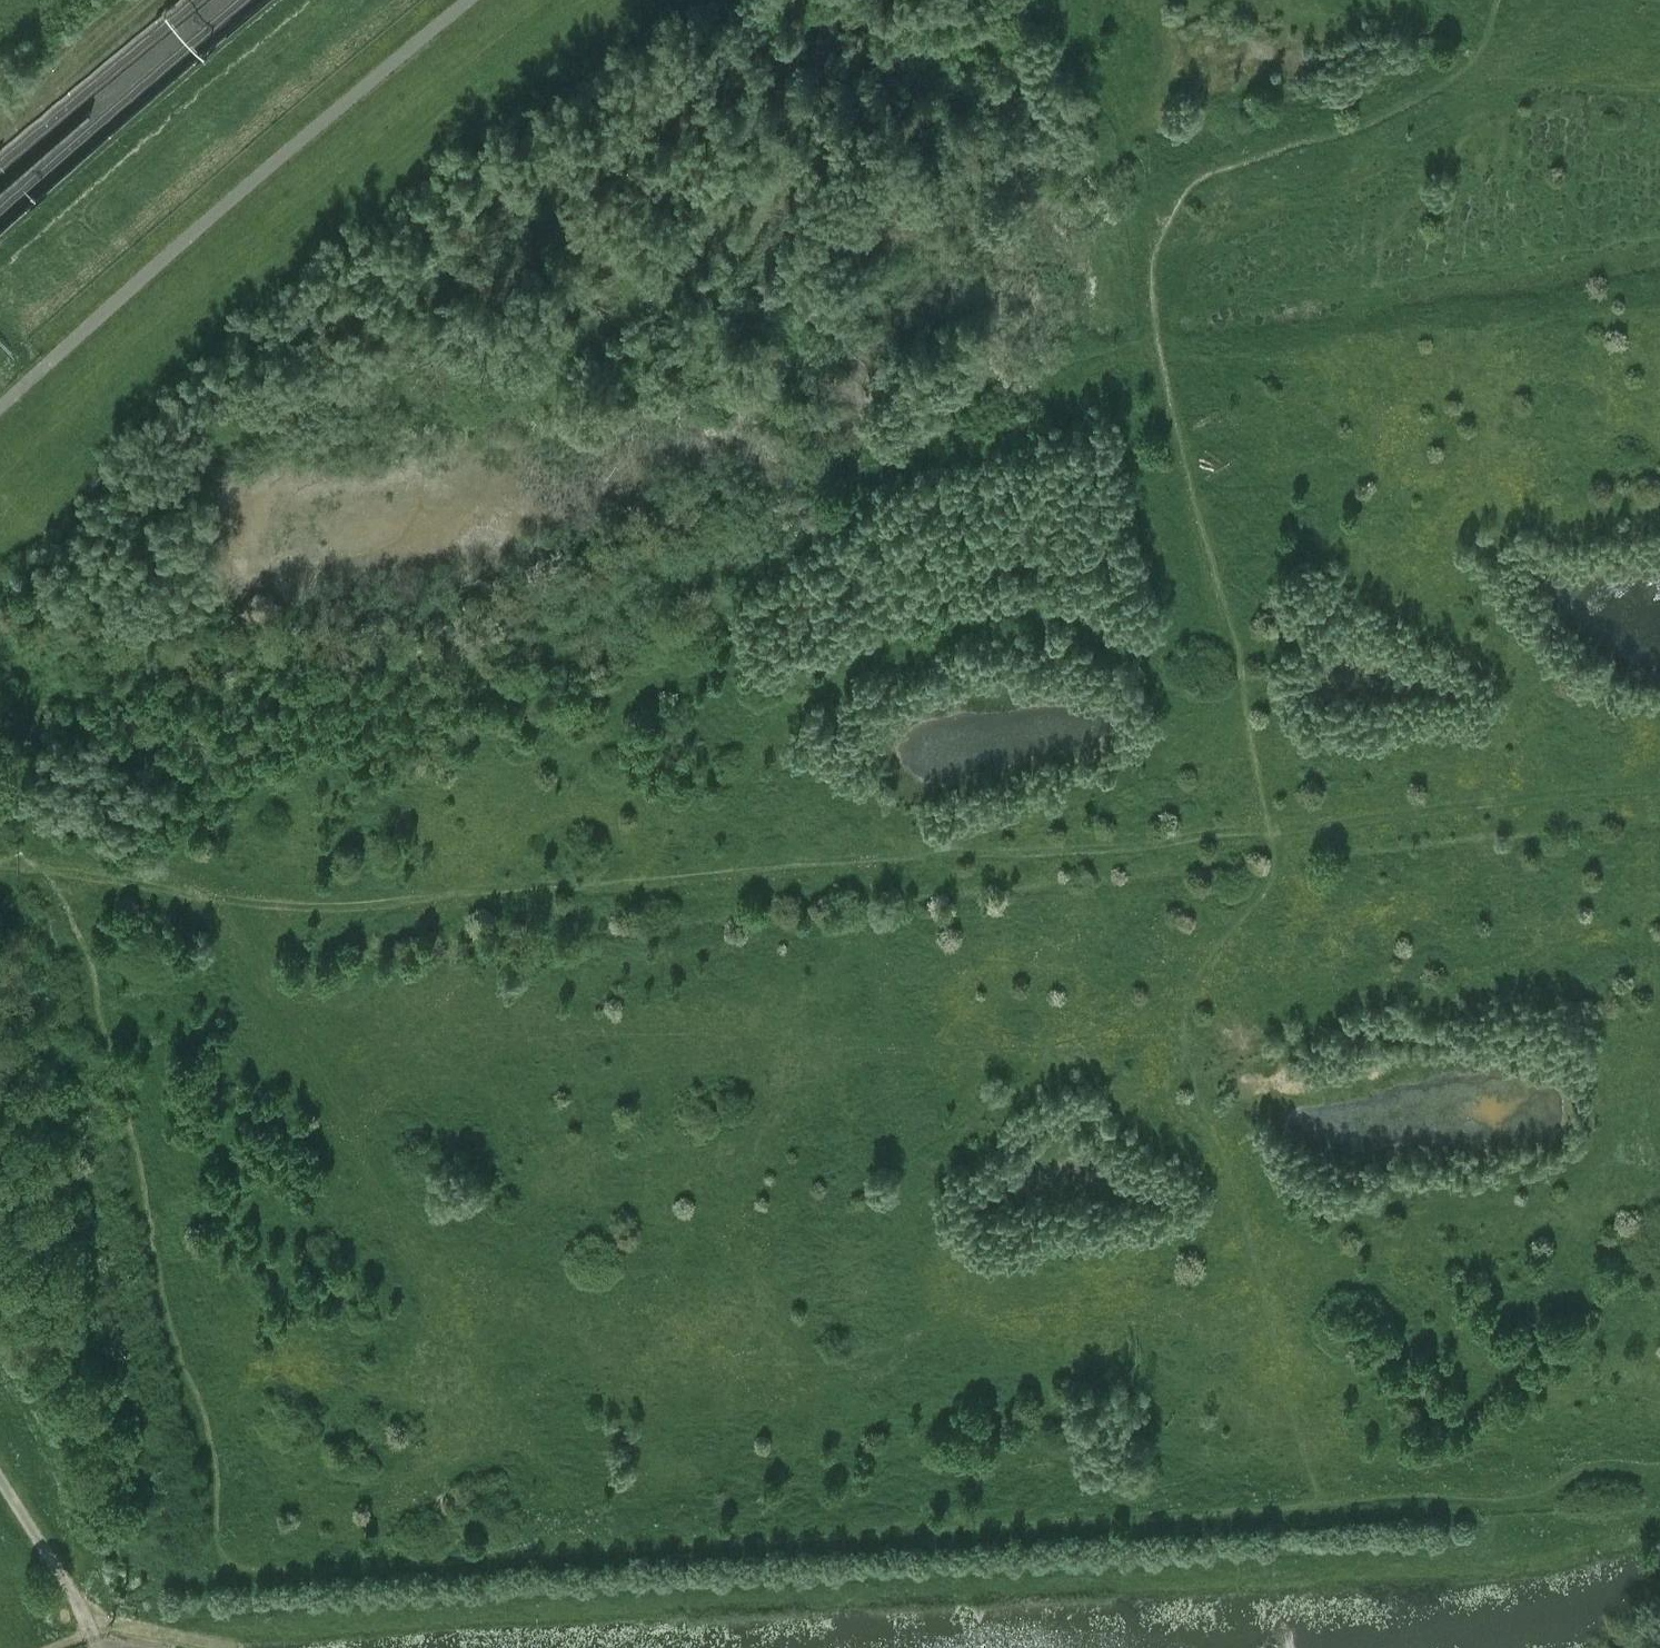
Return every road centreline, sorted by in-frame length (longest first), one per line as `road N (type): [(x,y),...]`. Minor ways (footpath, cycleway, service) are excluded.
road 1 (track): [(192,891),(349,909),(1279,835)]
road 2 (track): [(192,891),(423,1255)]
road 3 (track): [(1279,835),(1474,805),(1659,790)]
road 4 (track): [(48,871),(192,891)]

